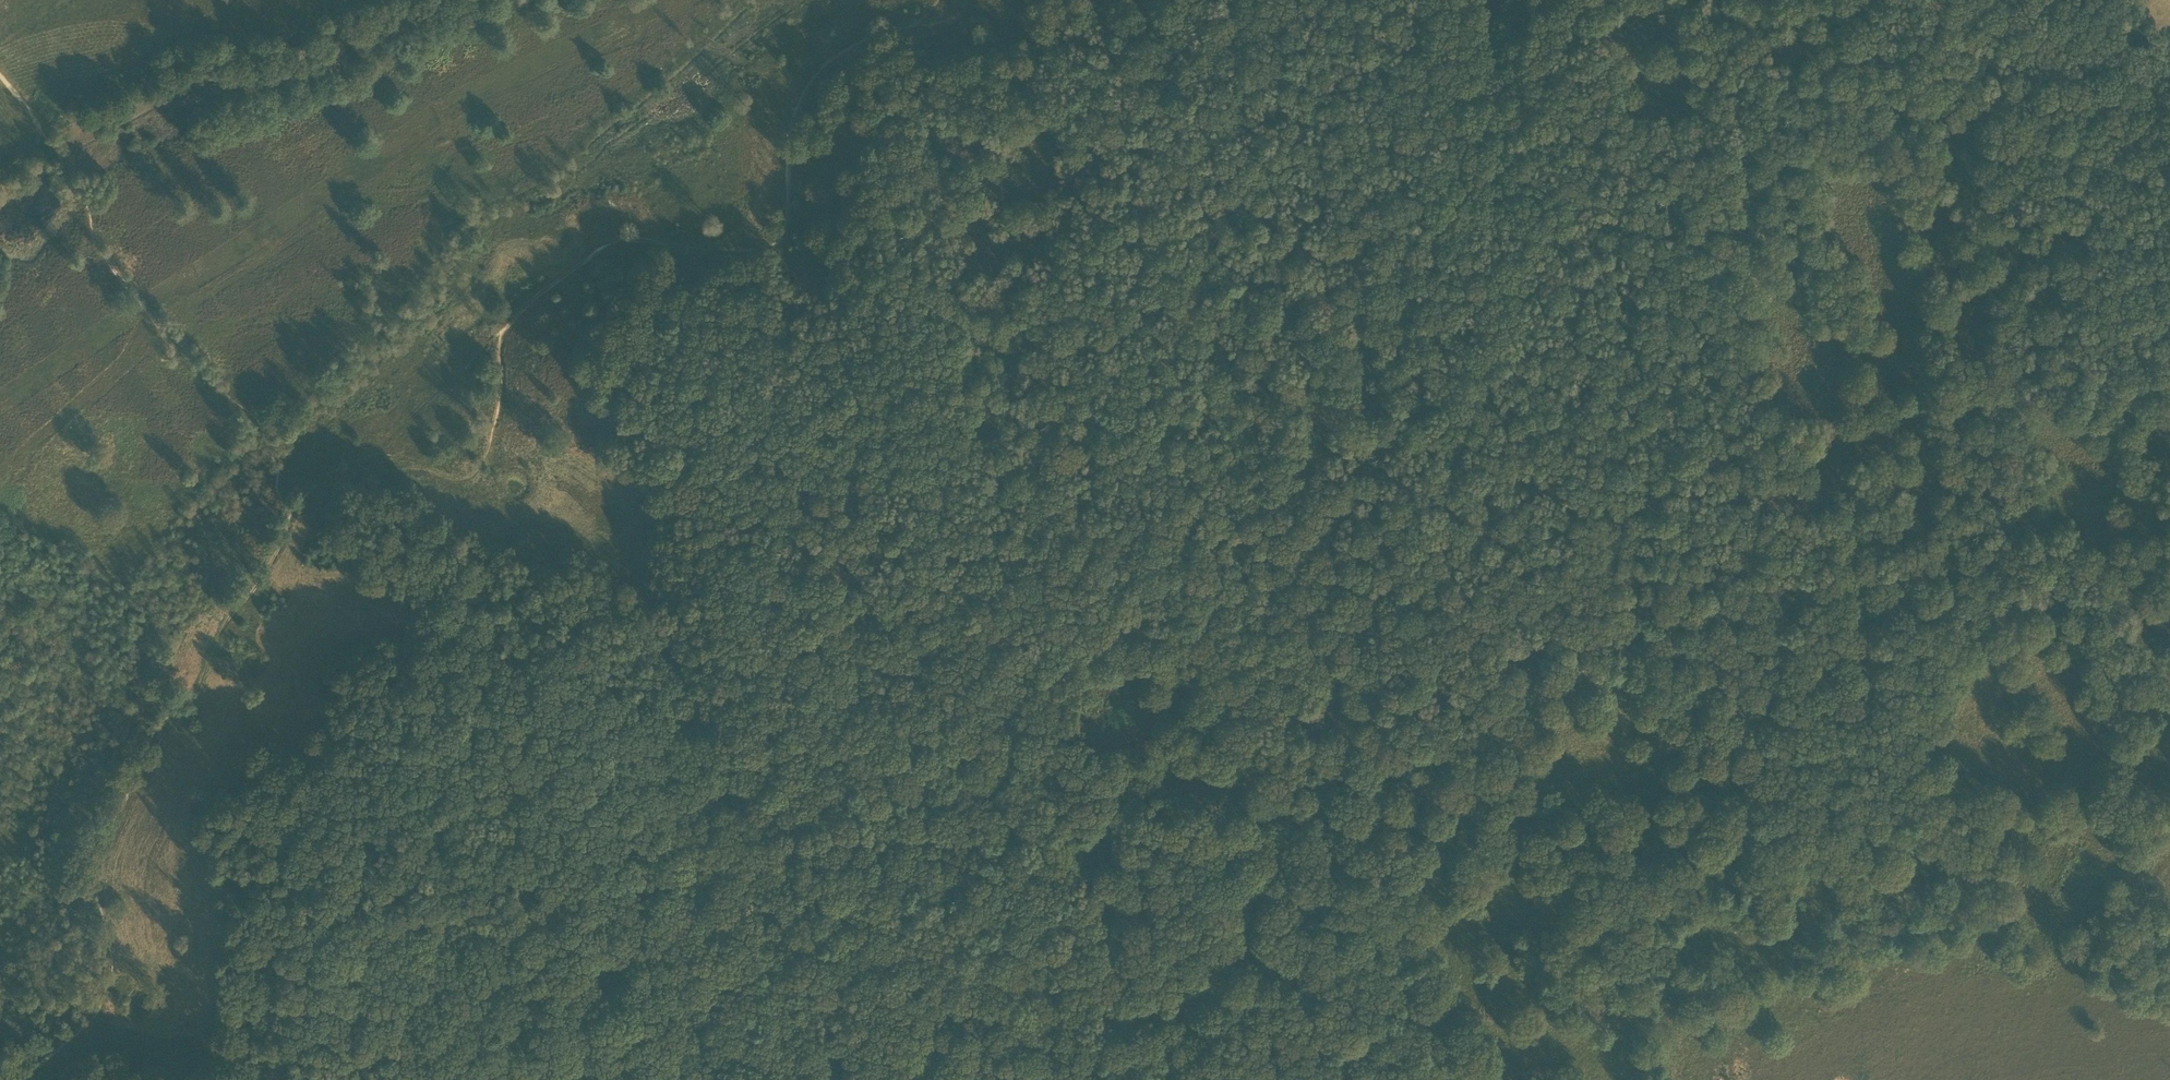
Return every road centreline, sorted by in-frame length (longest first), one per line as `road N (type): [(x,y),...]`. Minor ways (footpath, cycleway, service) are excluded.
road 1 (track): [(0,73),(51,137),(72,181)]

